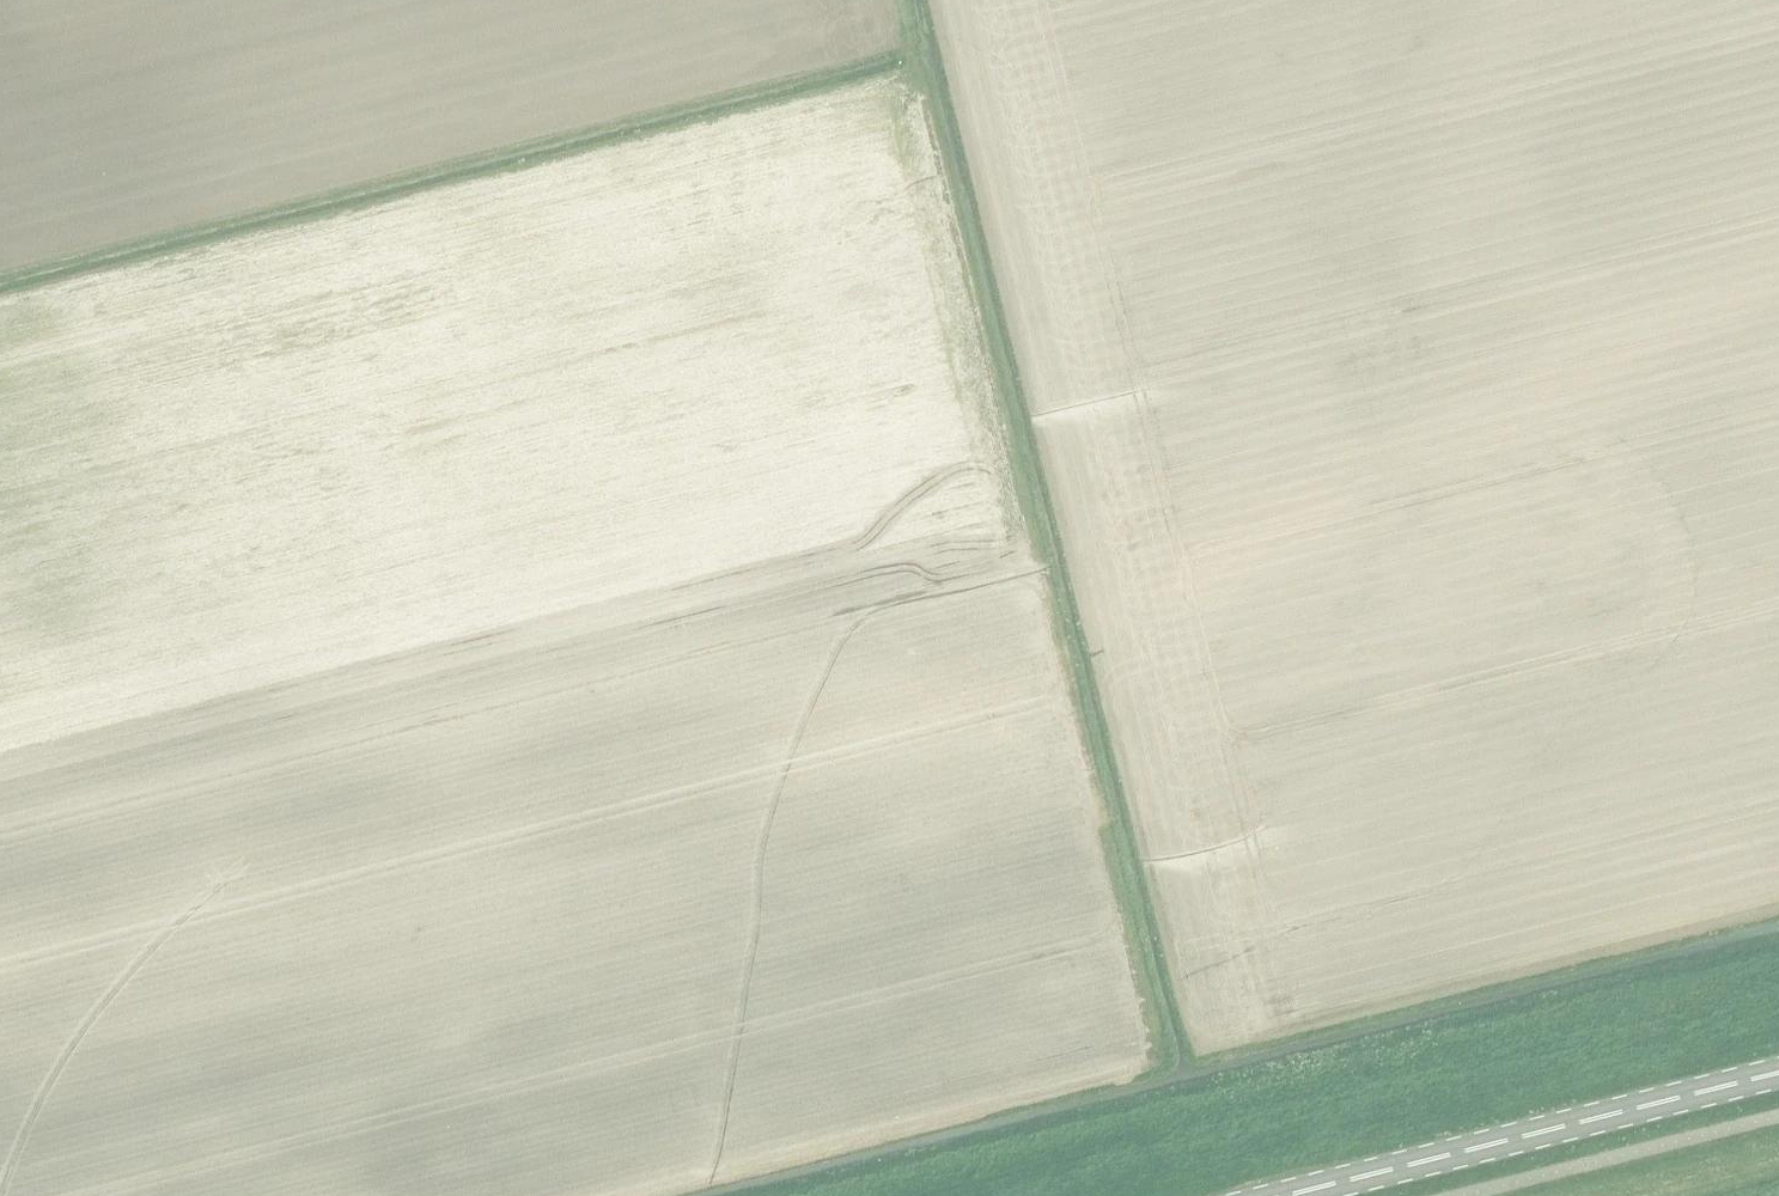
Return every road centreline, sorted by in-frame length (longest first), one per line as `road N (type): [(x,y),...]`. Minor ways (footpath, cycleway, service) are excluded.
road 1 (secondary): [(1279,1195),(1778,1072)]

